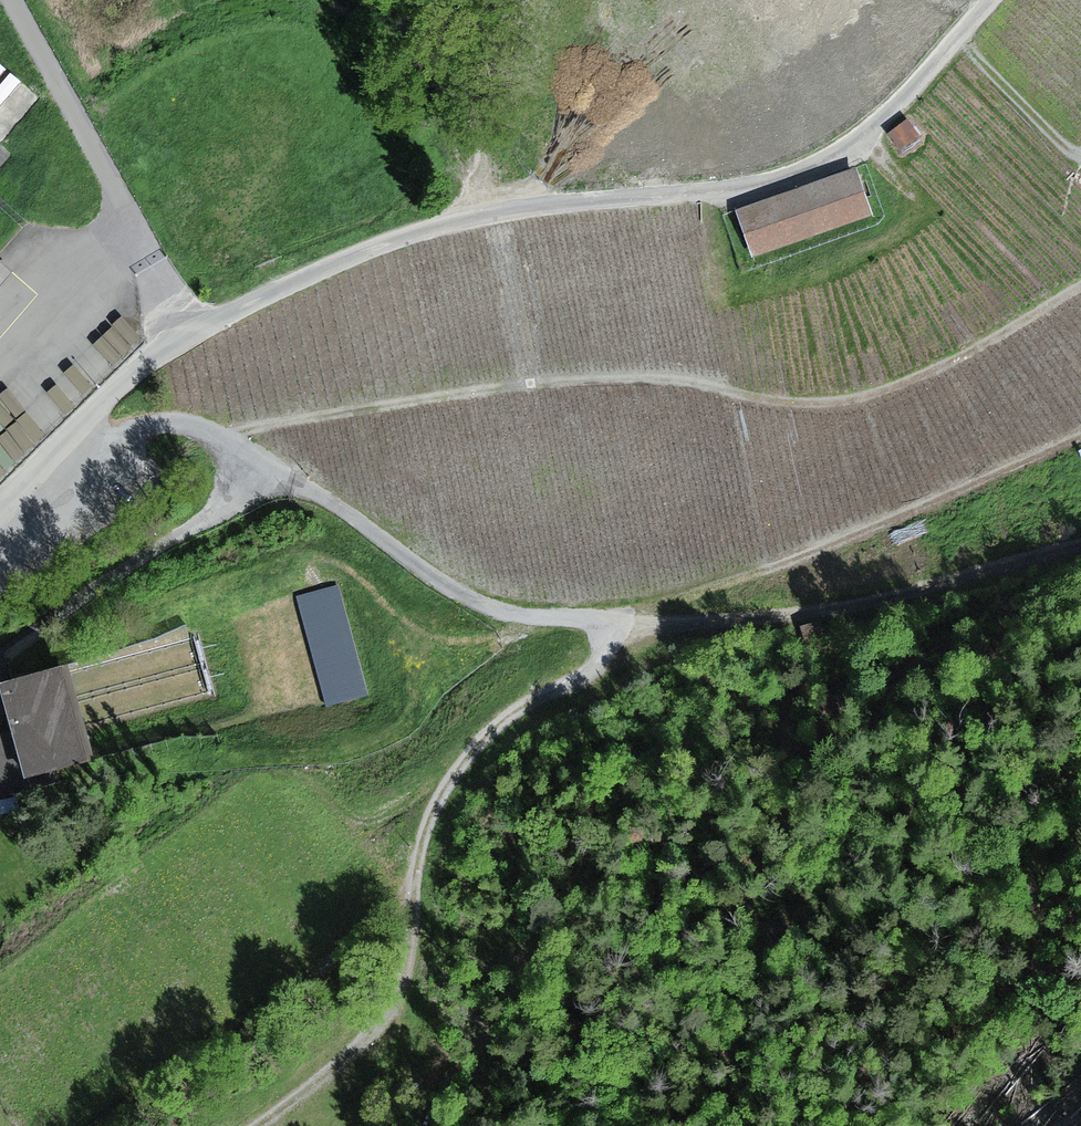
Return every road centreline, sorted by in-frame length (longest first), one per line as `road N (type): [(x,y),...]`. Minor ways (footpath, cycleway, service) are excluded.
road 1 (unclassified): [(79,427),(106,435),(162,424),(211,434),(290,476),(441,582),(514,613),(695,622),(815,613),(1080,544)]
road 2 (unclassified): [(185,339),(328,268),(428,230),(525,210),(744,187),(803,170),(871,131),(992,0)]
road 3 (track): [(1080,283),(975,350),(853,402),(778,401),(676,379),(528,383),(236,434),(229,442)]
road 4 (track): [(1080,434),(932,504),(652,610),(640,622)]
road 5 (track): [(400,879),(360,953),(239,1050),(100,1125)]
road 6 (track): [(400,879),(432,794),(478,738),(536,694),(581,674),(598,652),(602,620)]
road 7 (track): [(254,1125),(364,1036),(400,986),(400,879)]
road 8 (track): [(864,137),(904,185),(909,212),(899,233),(870,254),(757,294),(726,284)]
road 9 (track): [(957,39),(1080,167)]
road 10 (unclassified): [(185,339),(134,374),(79,427)]

